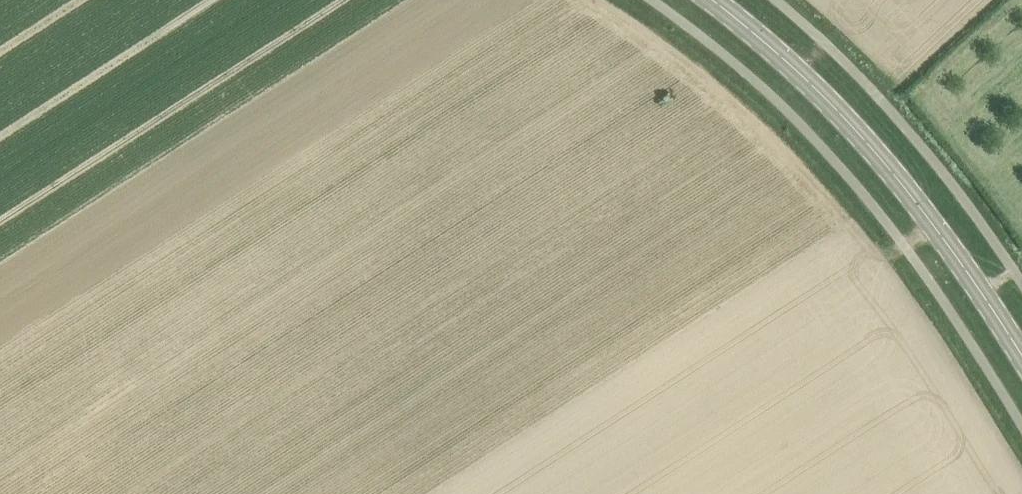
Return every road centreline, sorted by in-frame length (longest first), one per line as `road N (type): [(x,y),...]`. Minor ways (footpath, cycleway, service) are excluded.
road 1 (secondary): [(1021,356),(960,258),(867,140),(714,0)]

